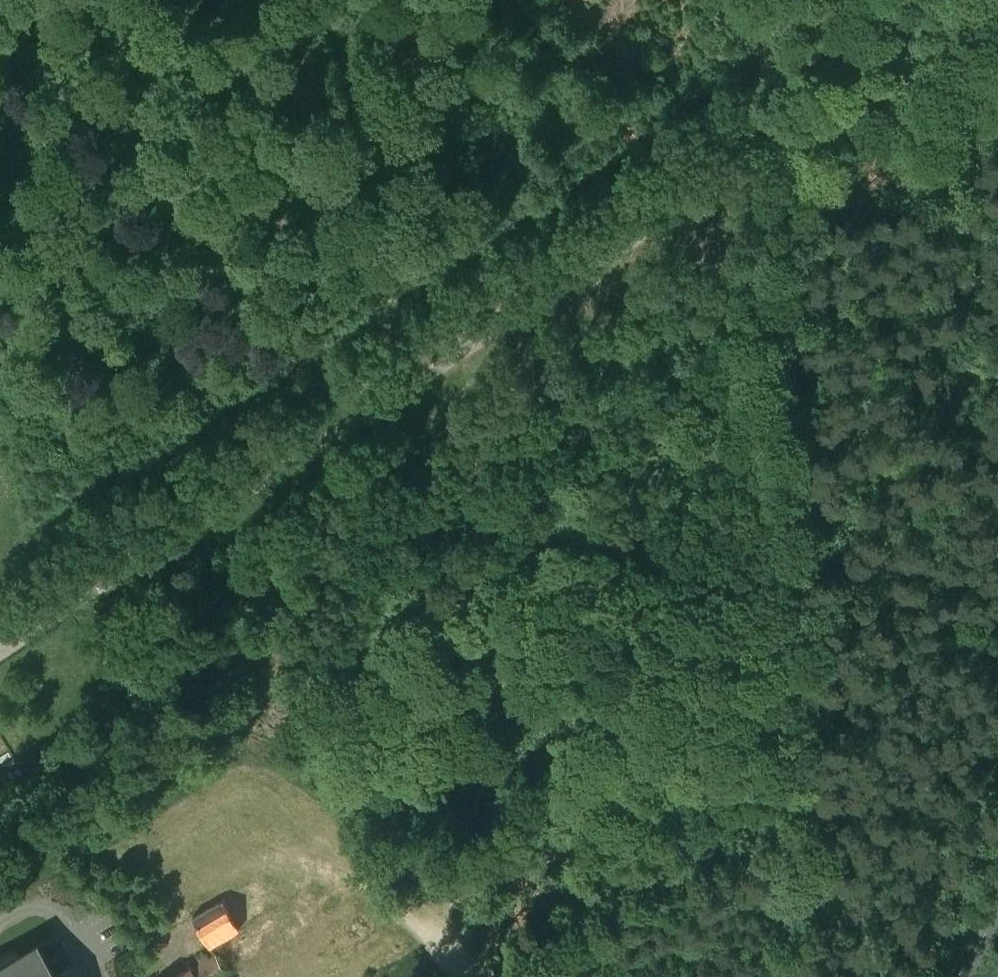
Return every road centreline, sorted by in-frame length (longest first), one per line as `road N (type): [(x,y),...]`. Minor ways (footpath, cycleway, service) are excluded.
road 1 (unclassified): [(0,651),(653,228),(717,159),(793,0)]

